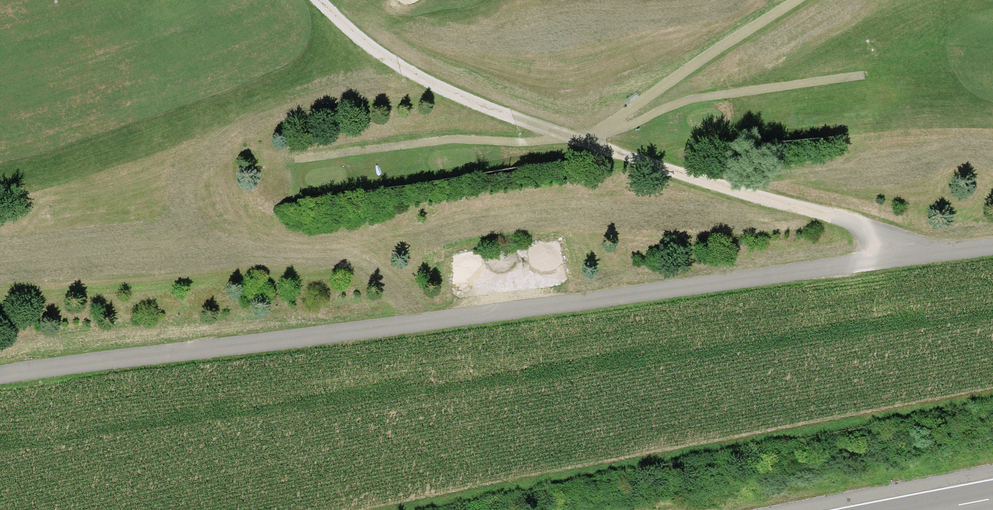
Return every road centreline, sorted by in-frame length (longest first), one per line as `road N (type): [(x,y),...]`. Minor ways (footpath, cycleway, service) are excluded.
road 1 (unclassified): [(0,377),(992,248)]
road 2 (track): [(320,0),(370,46),(441,89),(575,140),(851,222),(872,237),(883,262)]

